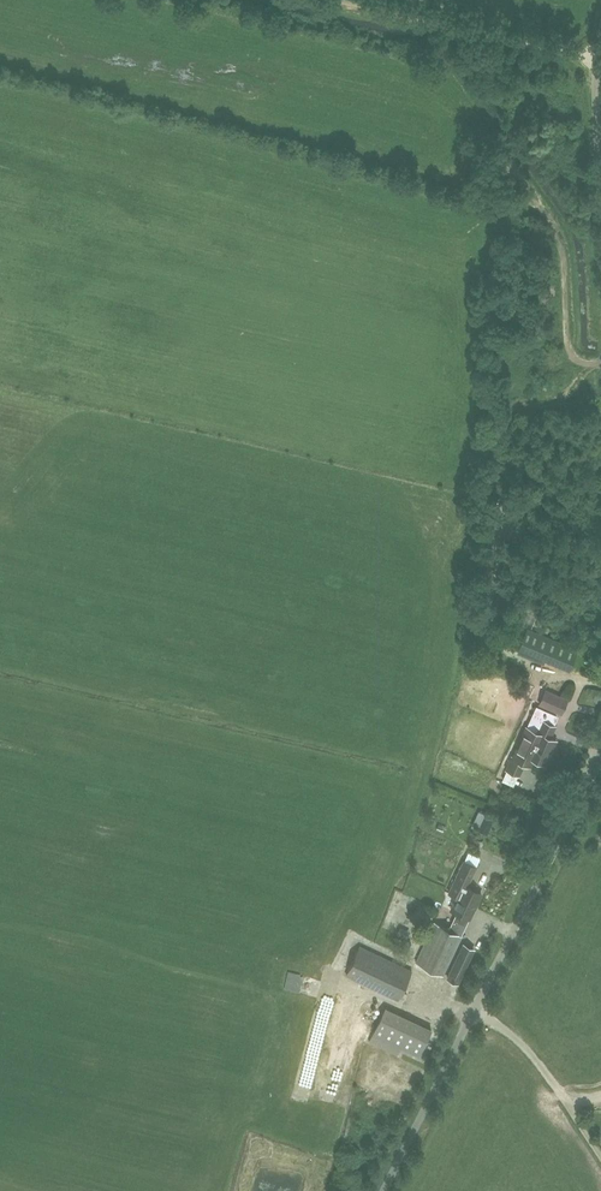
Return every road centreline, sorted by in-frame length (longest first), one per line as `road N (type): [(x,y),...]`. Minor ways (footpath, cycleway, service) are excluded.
road 1 (unclassified): [(473,1013),(600,755)]
road 2 (track): [(600,363),(572,360),(562,342),(555,226),(501,140),(487,137)]
road 3 (track): [(596,58),(333,0)]
road 4 (unclassified): [(384,1190),(473,1013)]
road 5 (residential): [(600,1157),(533,1056),(473,1013)]
road 6 (unclassified): [(600,199),(594,80),(600,28)]

